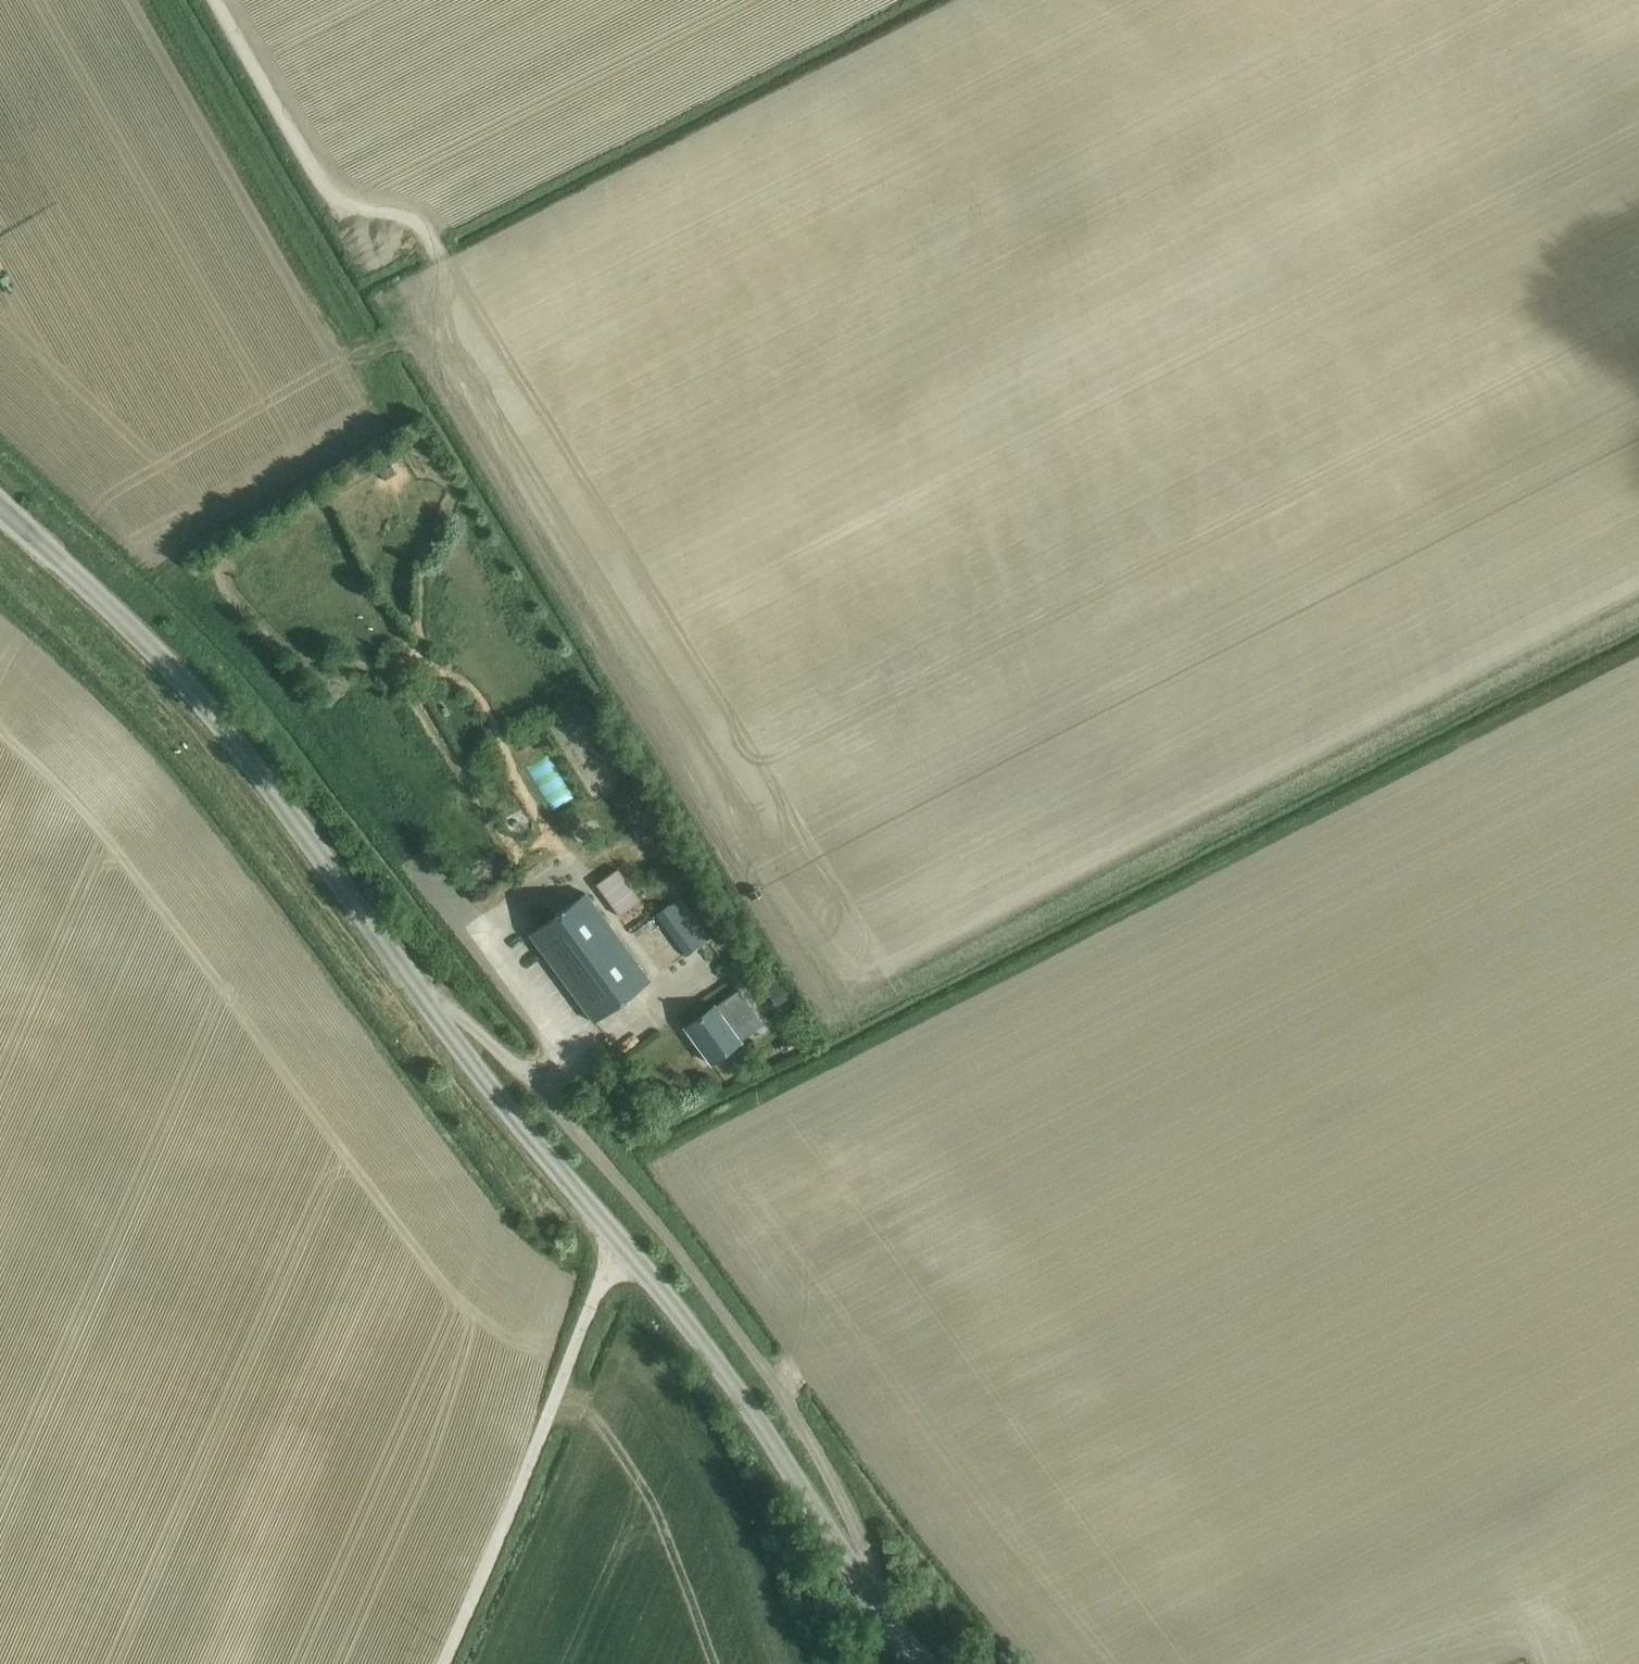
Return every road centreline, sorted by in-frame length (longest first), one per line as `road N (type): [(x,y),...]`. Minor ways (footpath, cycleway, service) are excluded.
road 1 (unclassified): [(930,1663),(719,1358),(431,1006),(249,756),(152,645),(0,506)]
road 2 (track): [(217,0),(330,189),(424,228),(439,250)]

